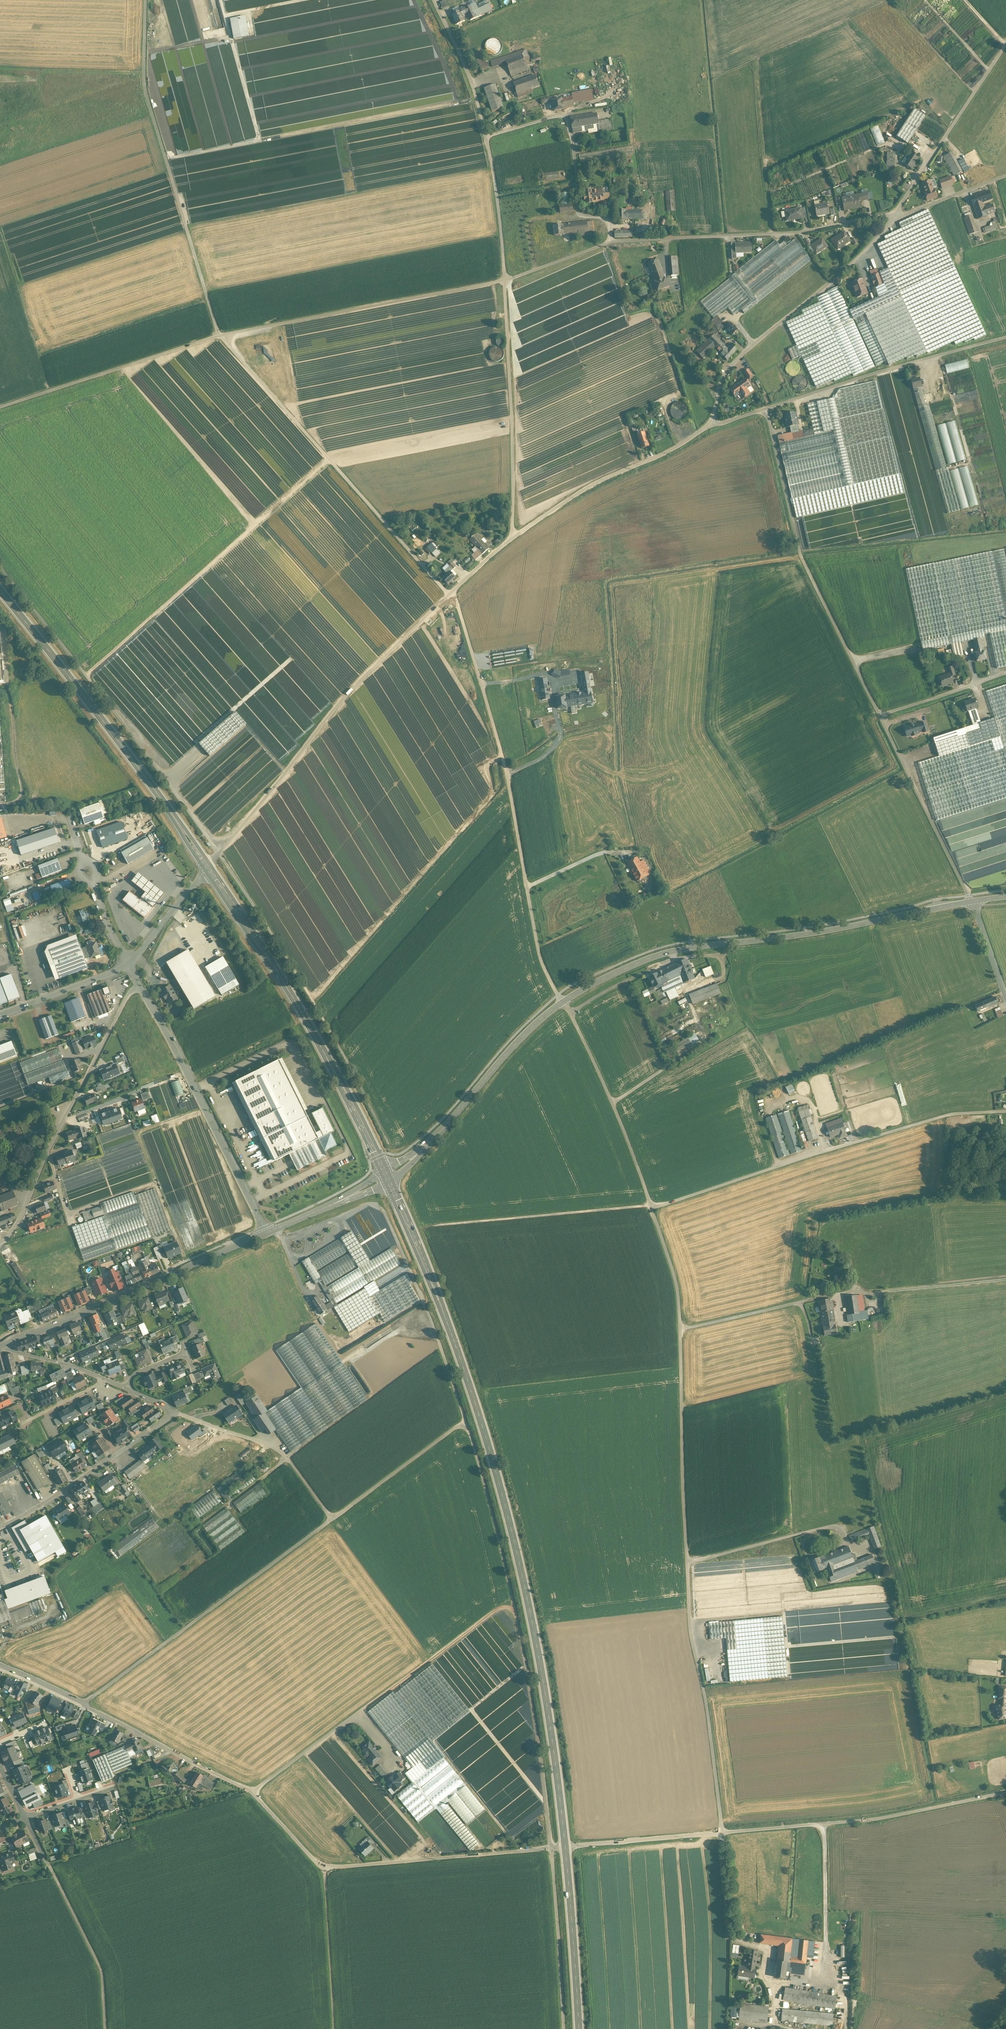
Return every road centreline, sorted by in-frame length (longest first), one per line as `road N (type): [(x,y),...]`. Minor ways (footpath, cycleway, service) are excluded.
road 1 (secondary): [(387,1178),(463,1367),(516,1547),(565,1846)]
road 2 (track): [(386,1139),(312,1000),(219,854),(0,568)]
road 3 (unclassified): [(722,1833),(692,1645),(678,1290),(651,1206)]
road 4 (track): [(465,1420),(500,1542),(538,1733),(563,2028)]
road 5 (track): [(1005,1113),(948,1116),(651,1206),(564,1002)]
road 6 (track): [(967,894),(801,557),(765,408)]
road 7 (track): [(84,1704),(465,1420)]
road 8 (unclassified): [(564,1002),(541,962),(507,772),(449,594)]
road 9 (secondary): [(972,902),(667,952),(564,1002)]
road 10 (unclassified): [(208,868),(336,706),(449,594)]
road 11 (secondary): [(208,868),(321,1045),(387,1178)]
road 12 (unclassified): [(143,0),(141,78),(219,336)]
road 13 (secondary): [(0,591),(208,868)]
road 14 (unclassified): [(449,594),(219,336)]
road 15 (residential): [(565,1846),(324,1866),(252,1792)]
road 16 (track): [(465,1420),(383,1211),(372,1205),(282,1239)]
road 17 (track): [(681,1329),(859,1293),(1005,1280)]
road 18 (track): [(86,676),(329,459)]
road 19 (unclassified): [(704,430),(1005,337)]
road 20 (residential): [(0,1243),(23,1214),(128,995),(140,986)]
road 21 (unclassified): [(704,430),(734,362),(863,254),(895,214)]
road 22 (unclassified): [(219,336),(505,280)]
road 23 (unclassified): [(610,242),(803,232),(895,214)]
road 24 (residential): [(1005,1792),(884,1820),(722,1833)]
road 25 (secondary): [(266,1233),(4,1347)]
road 26 (residential): [(252,1792),(0,1665)]
road 27 (unclassified): [(266,1233),(140,986)]
road 28 (unclassified): [(505,280),(512,537)]
road 29 (secondary): [(564,1002),(387,1178)]
road 30 (residential): [(486,136),(568,118),(579,214),(604,217),(610,242)]
road 31 (unclassified): [(0,408),(219,336)]
road 32 (unclassified): [(512,537),(593,485),(704,430)]
road 33 (track): [(651,1206),(436,1226)]
road 34 (residential): [(171,1412),(0,1529)]
road 35 (residential): [(171,1412),(282,1452),(332,1519)]
road 36 (unclassified): [(895,214),(1005,46)]
road 37 (track): [(507,772),(543,757),(560,737),(550,677),(482,684)]
road 38 (secondary): [(565,1846),(579,2028)]
road 39 (track): [(105,2028),(100,1968),(48,1863)]
road 40 (track): [(324,1866),(334,2028)]
road 41 (residential): [(722,1833),(565,1846)]
road 42 (track): [(687,1565),(838,1533)]
road 43 (unclassified): [(434,0),(486,136)]
road 44 (unclassified): [(486,136),(505,280)]
road 45 (unclassified): [(128,965),(0,1016)]
road 46 (secondary): [(387,1178),(266,1233)]
road 47 (unclassified): [(128,965),(208,868)]

